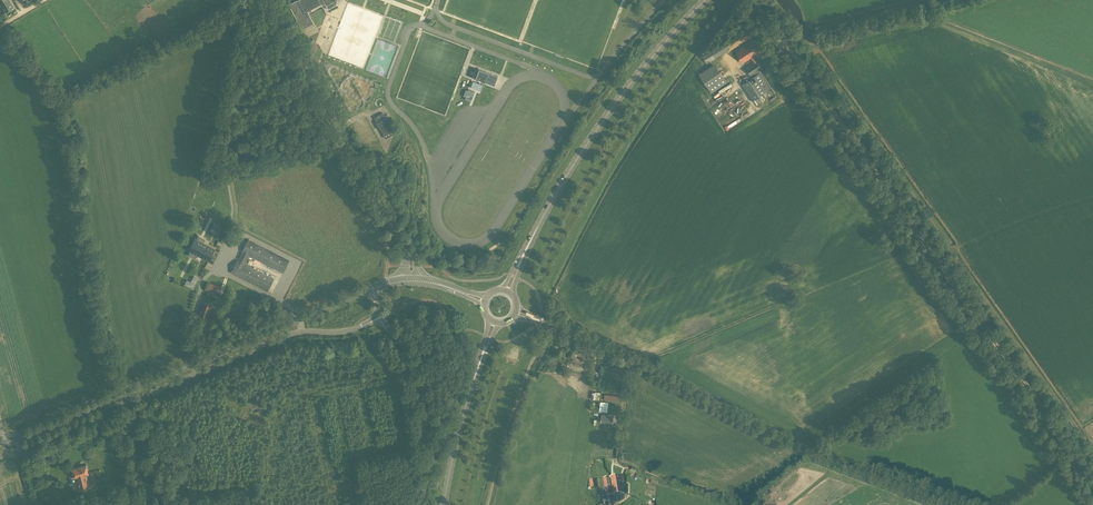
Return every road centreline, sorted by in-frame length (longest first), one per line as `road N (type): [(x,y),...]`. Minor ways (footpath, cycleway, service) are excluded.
road 1 (track): [(1092,479),(774,28)]
road 2 (unclassified): [(947,504),(795,446),(609,345),(560,328)]
road 3 (unclassified): [(0,458),(284,336),(346,331),(382,317)]
road 4 (secondary): [(0,446),(371,289)]
road 5 (primary): [(507,292),(583,151),(705,0)]
road 6 (secondary): [(411,279),(410,254),(270,0)]
road 7 (unclassified): [(422,504),(419,379),(382,317)]
road 8 (unclassified): [(488,504),(526,376),(560,328)]
road 9 (primary): [(445,504),(464,411),(494,323)]

